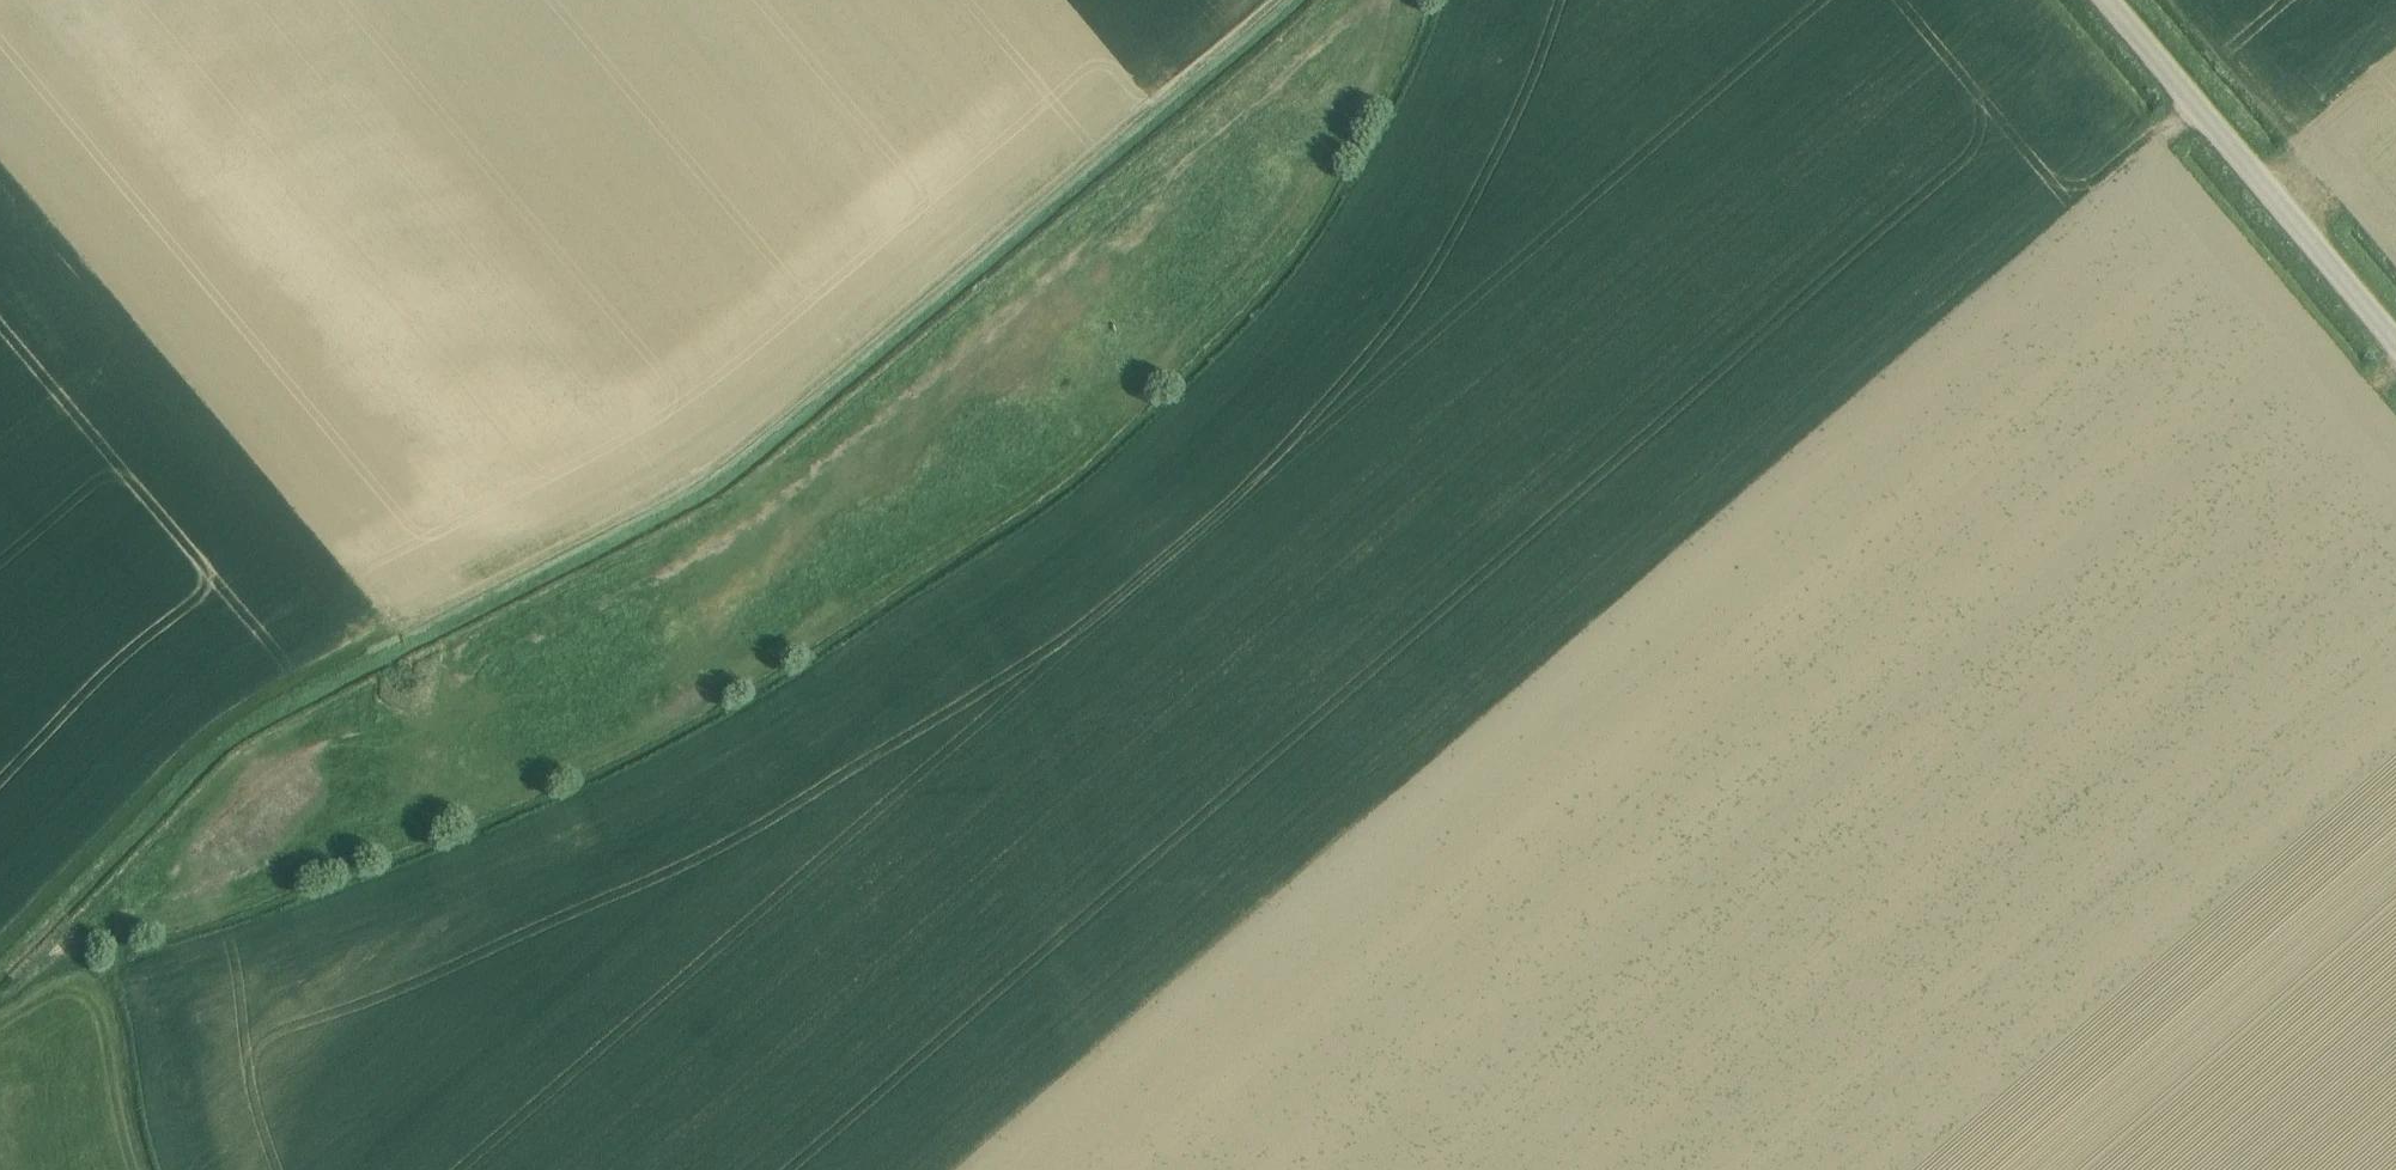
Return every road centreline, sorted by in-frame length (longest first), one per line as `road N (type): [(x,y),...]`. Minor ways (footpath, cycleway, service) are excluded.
road 1 (unclassified): [(2395,352),(2096,0)]

